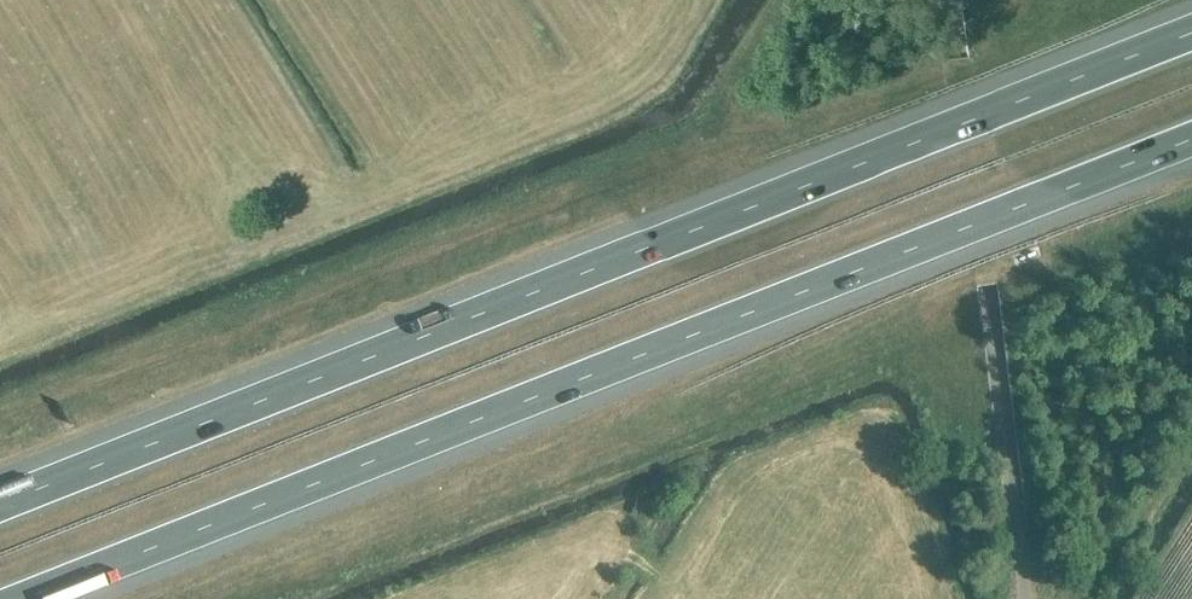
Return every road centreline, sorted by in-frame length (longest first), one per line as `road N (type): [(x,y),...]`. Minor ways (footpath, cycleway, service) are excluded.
road 1 (motorway): [(1191,35),(0,505)]
road 2 (motorway): [(27,598),(1191,140)]

